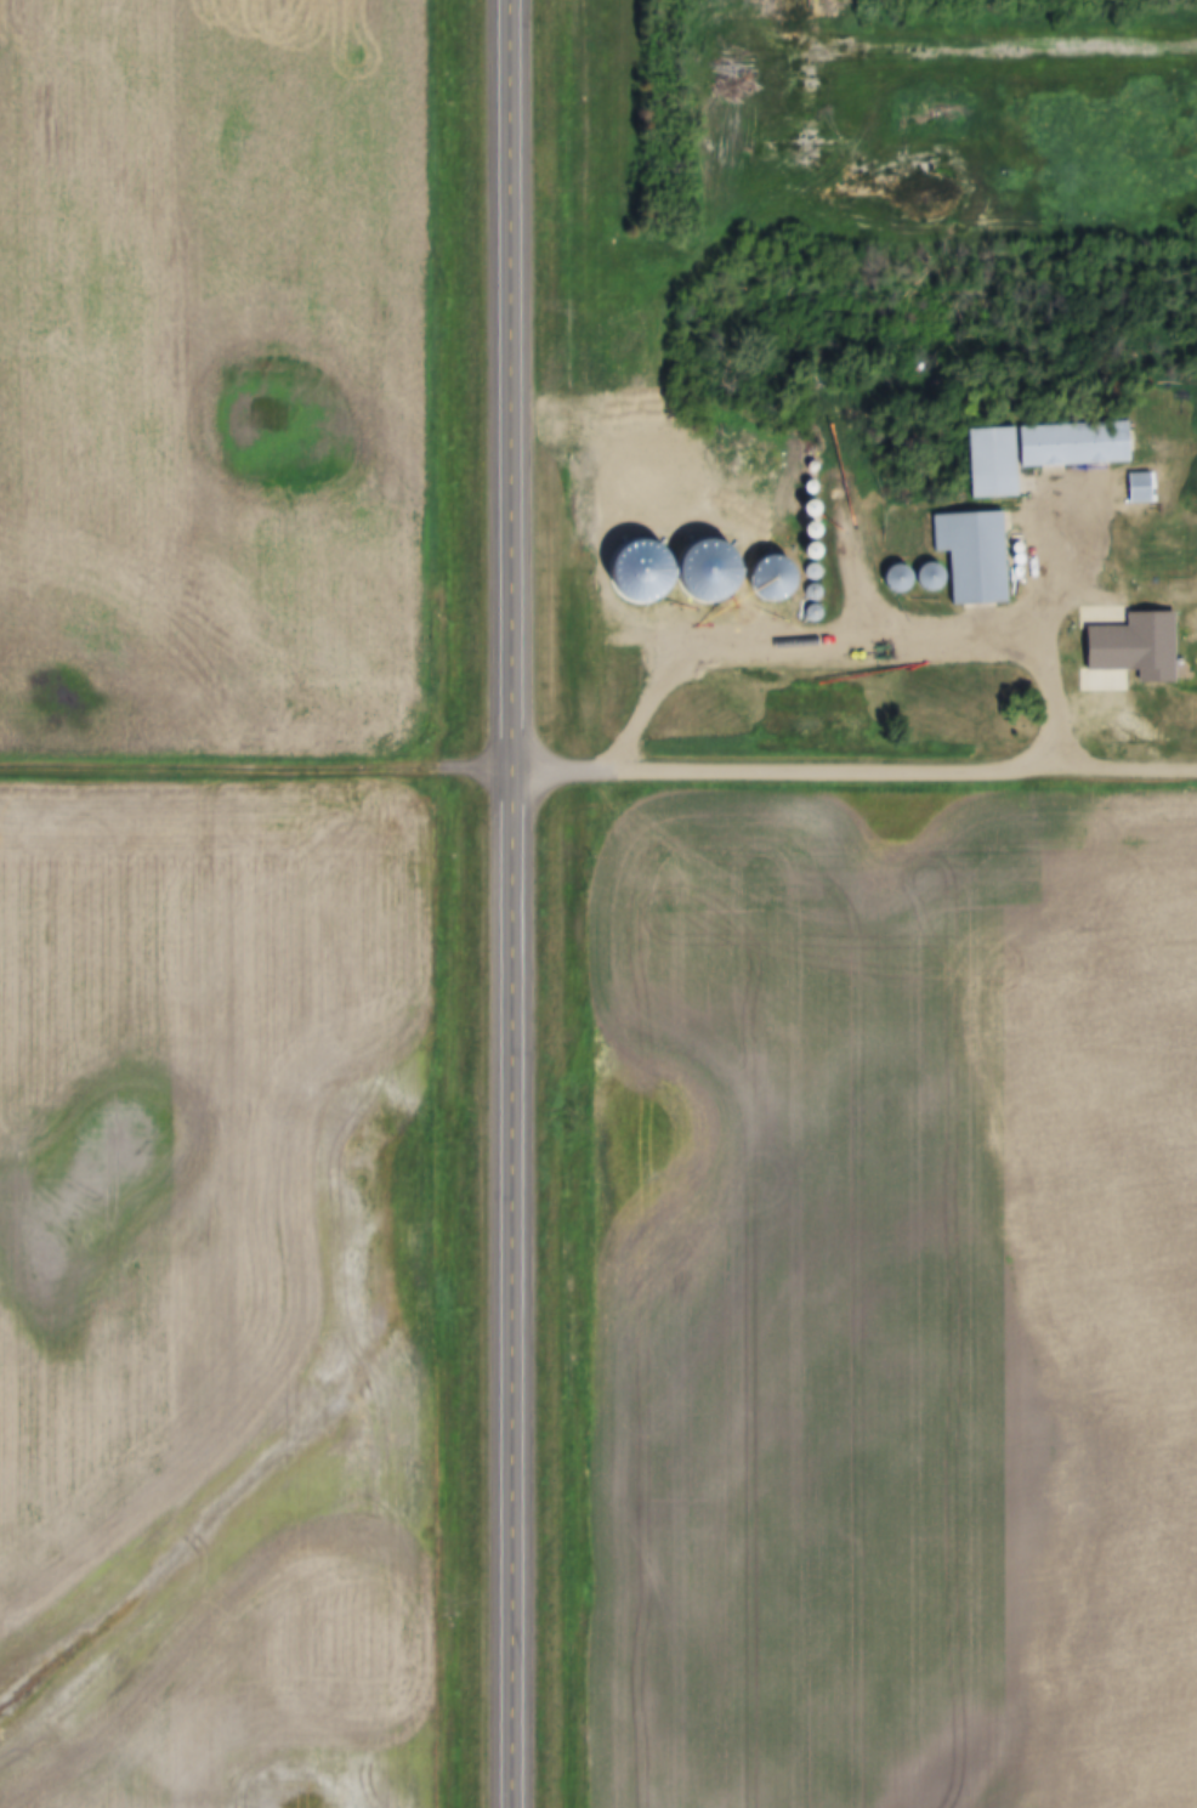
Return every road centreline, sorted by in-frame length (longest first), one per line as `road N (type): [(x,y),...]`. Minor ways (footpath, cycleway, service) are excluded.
road 1 (primary): [(526,1807),(528,0)]
road 2 (track): [(533,767),(0,765)]

